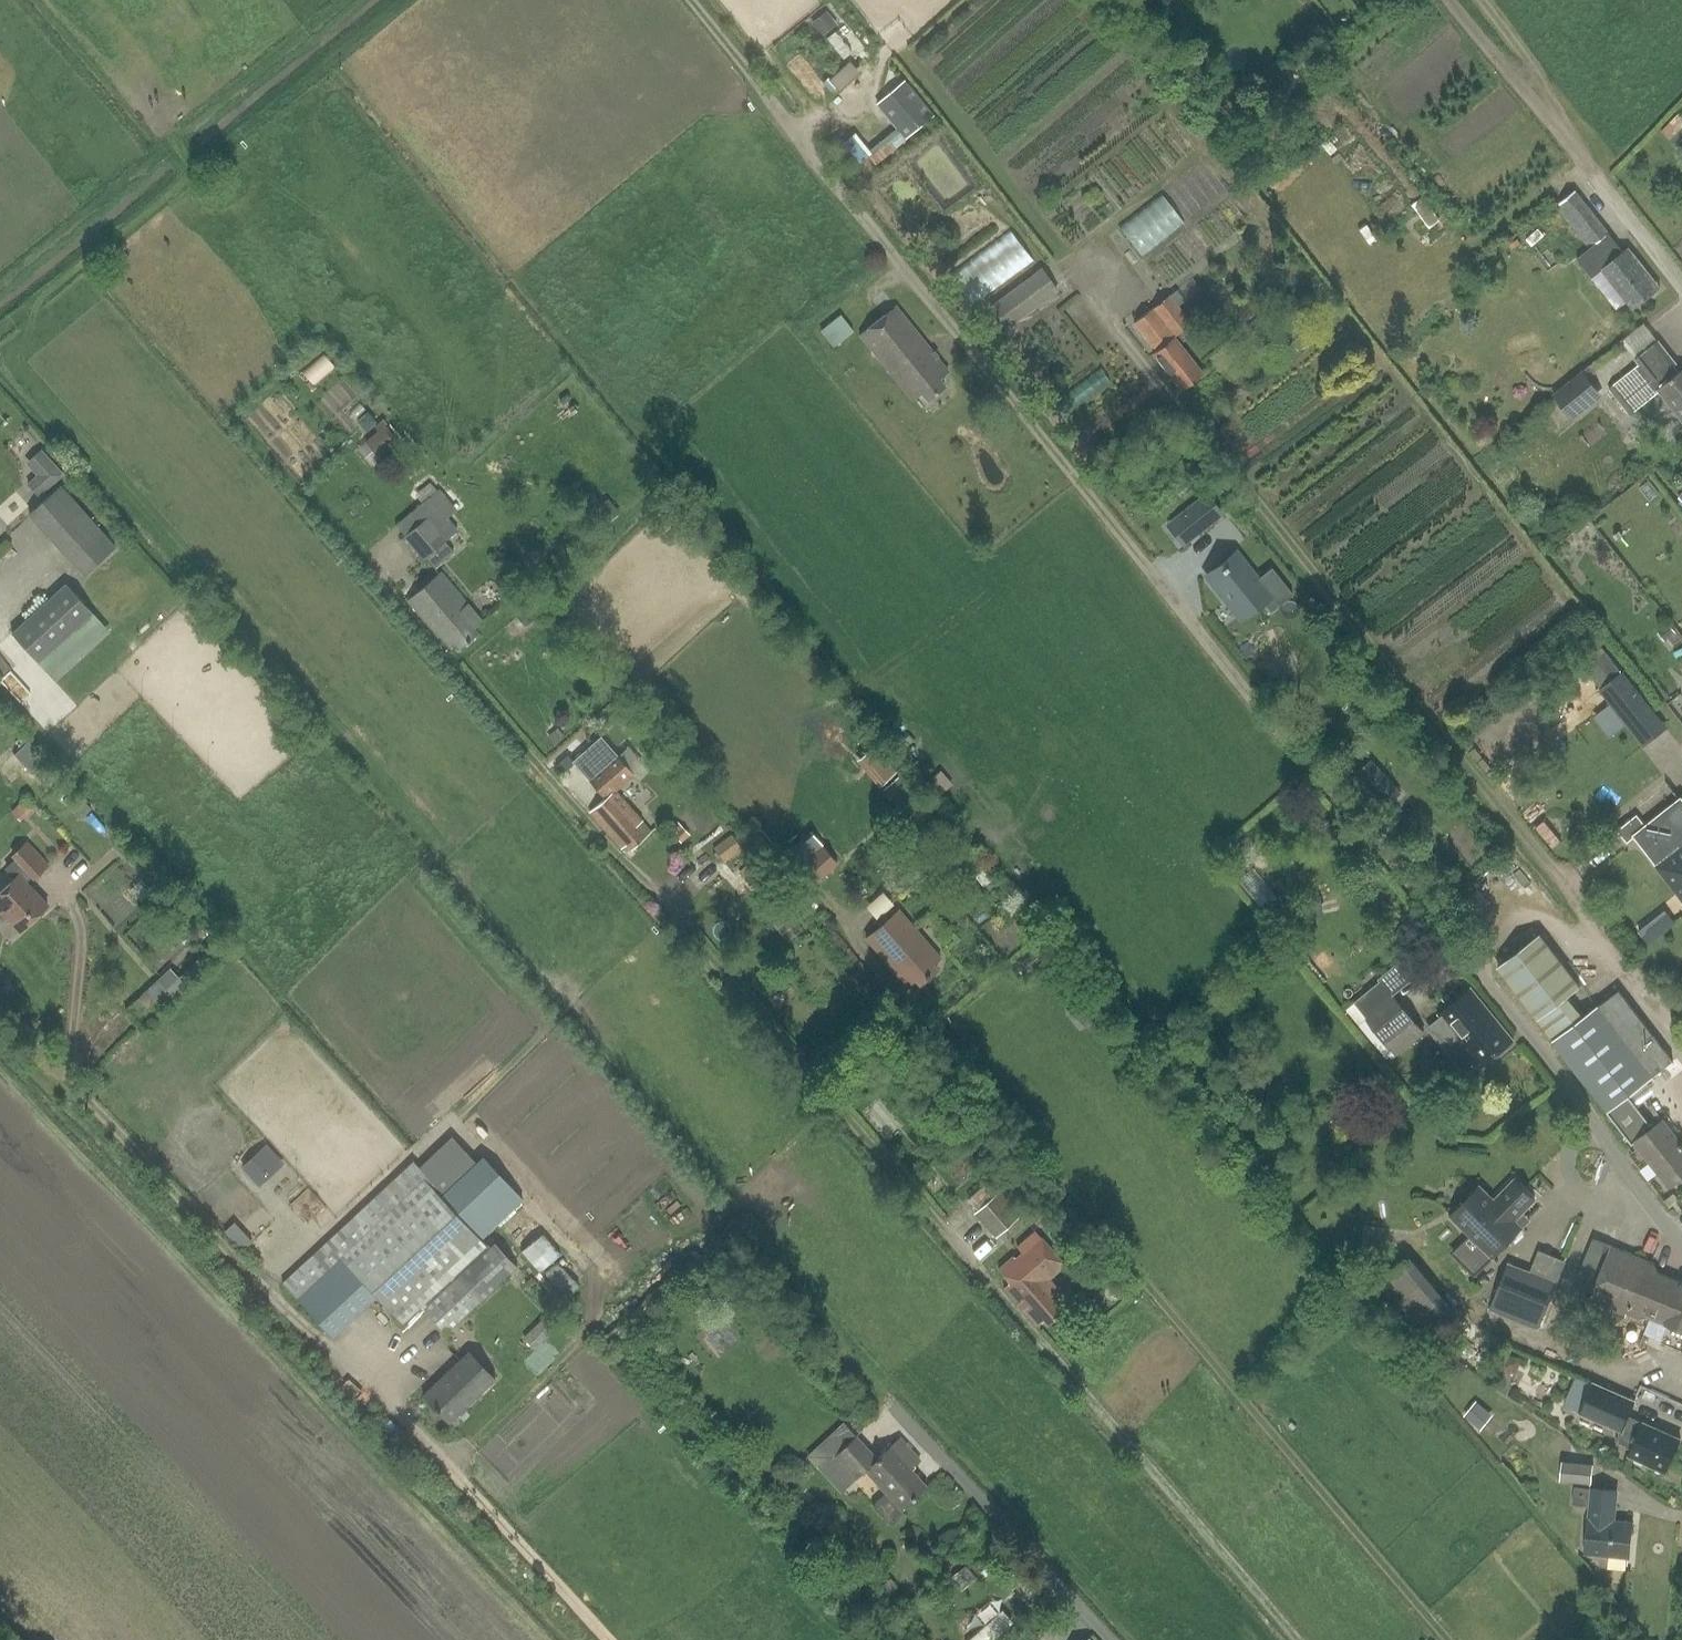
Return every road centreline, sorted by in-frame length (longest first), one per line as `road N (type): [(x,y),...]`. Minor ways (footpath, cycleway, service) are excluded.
road 1 (unclassified): [(1681,279),(1571,138)]
road 2 (track): [(1571,138),(1461,0)]

